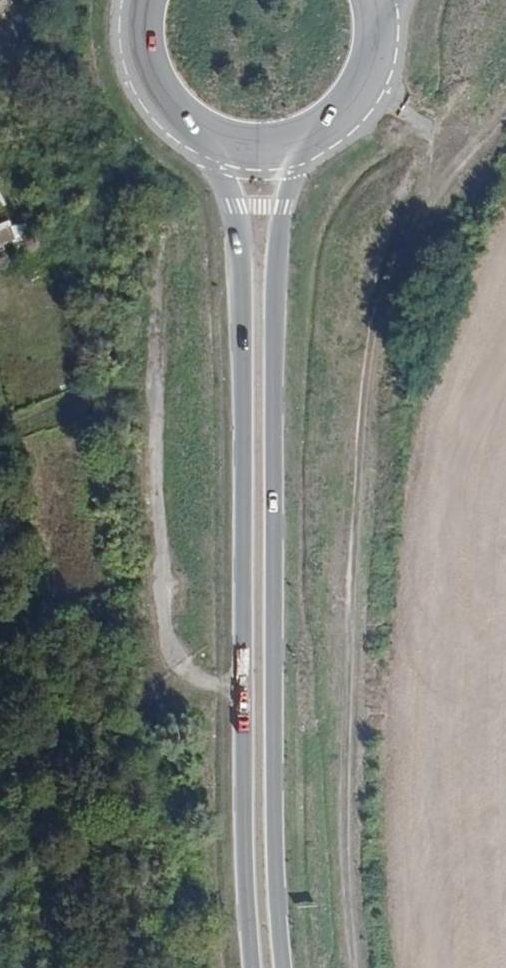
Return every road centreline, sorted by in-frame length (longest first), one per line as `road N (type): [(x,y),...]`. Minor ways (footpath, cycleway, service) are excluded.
road 1 (track): [(505,104),(392,258),(332,580),(357,967)]
road 2 (primary): [(284,967),(276,902),(272,274),(293,173),(330,120)]
road 3 (primary): [(189,122),(221,169),(240,257),(241,860),(251,967)]
road 4 (track): [(241,689),(198,683),(169,659),(156,609),(156,273)]
road 5 (primary): [(189,122),(260,144),(330,120)]
road 6 (primary): [(142,0),(148,70),(189,122)]

